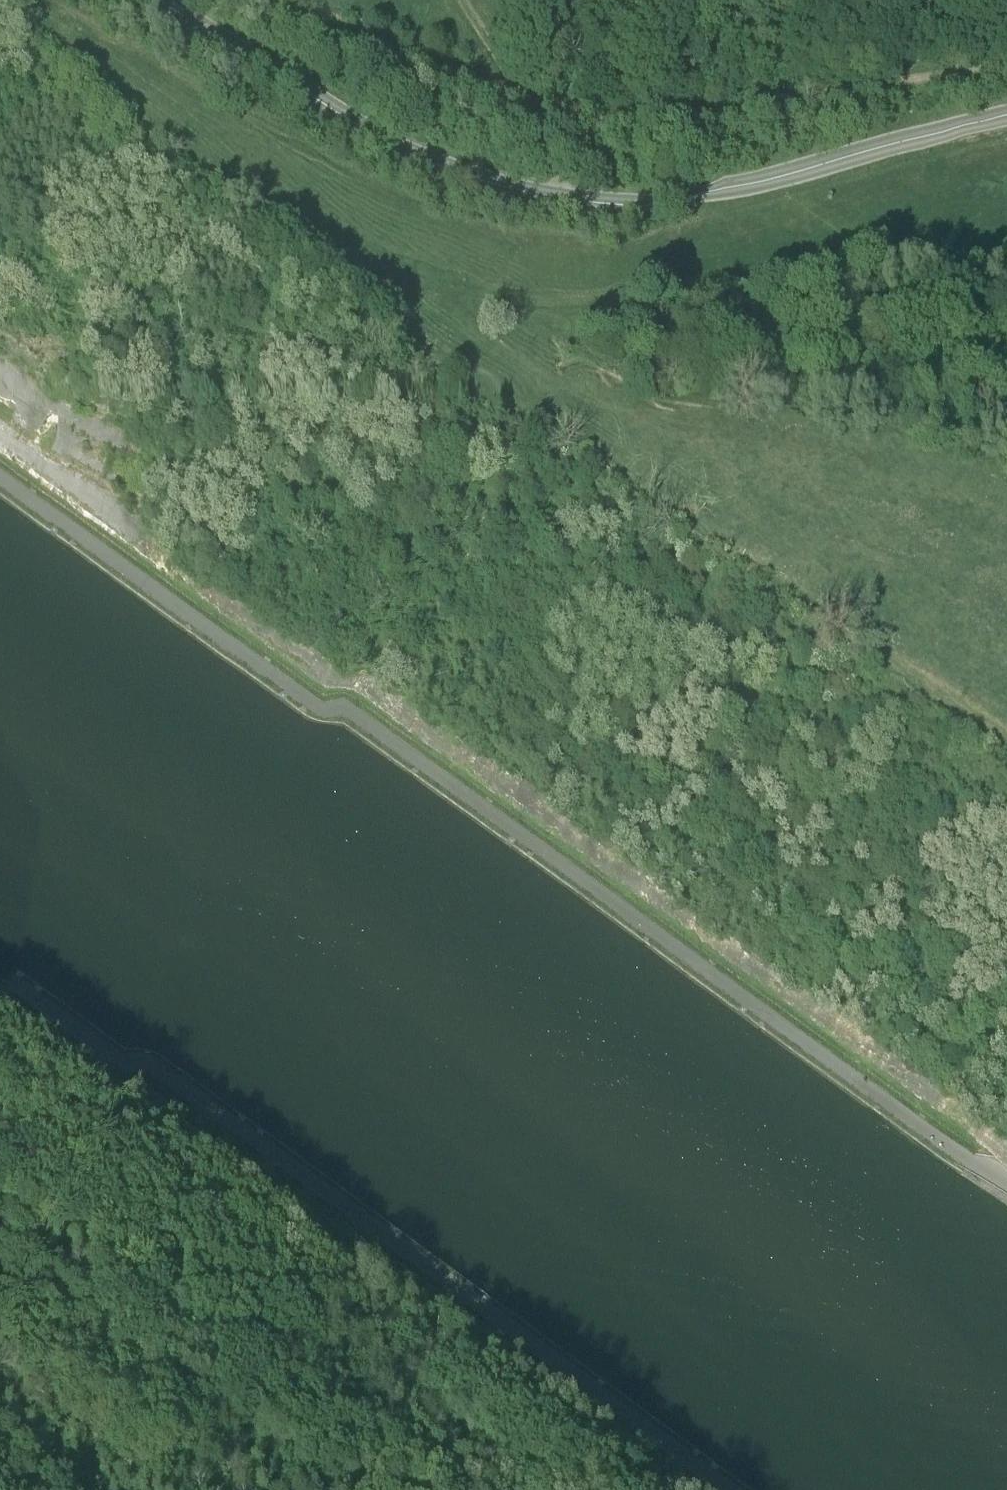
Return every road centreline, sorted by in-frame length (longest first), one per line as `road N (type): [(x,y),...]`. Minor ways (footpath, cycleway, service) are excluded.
road 1 (tertiary): [(1006,113),(693,190),(564,185),(452,158),(351,117),(166,0)]
road 2 (track): [(464,0),(564,185)]

